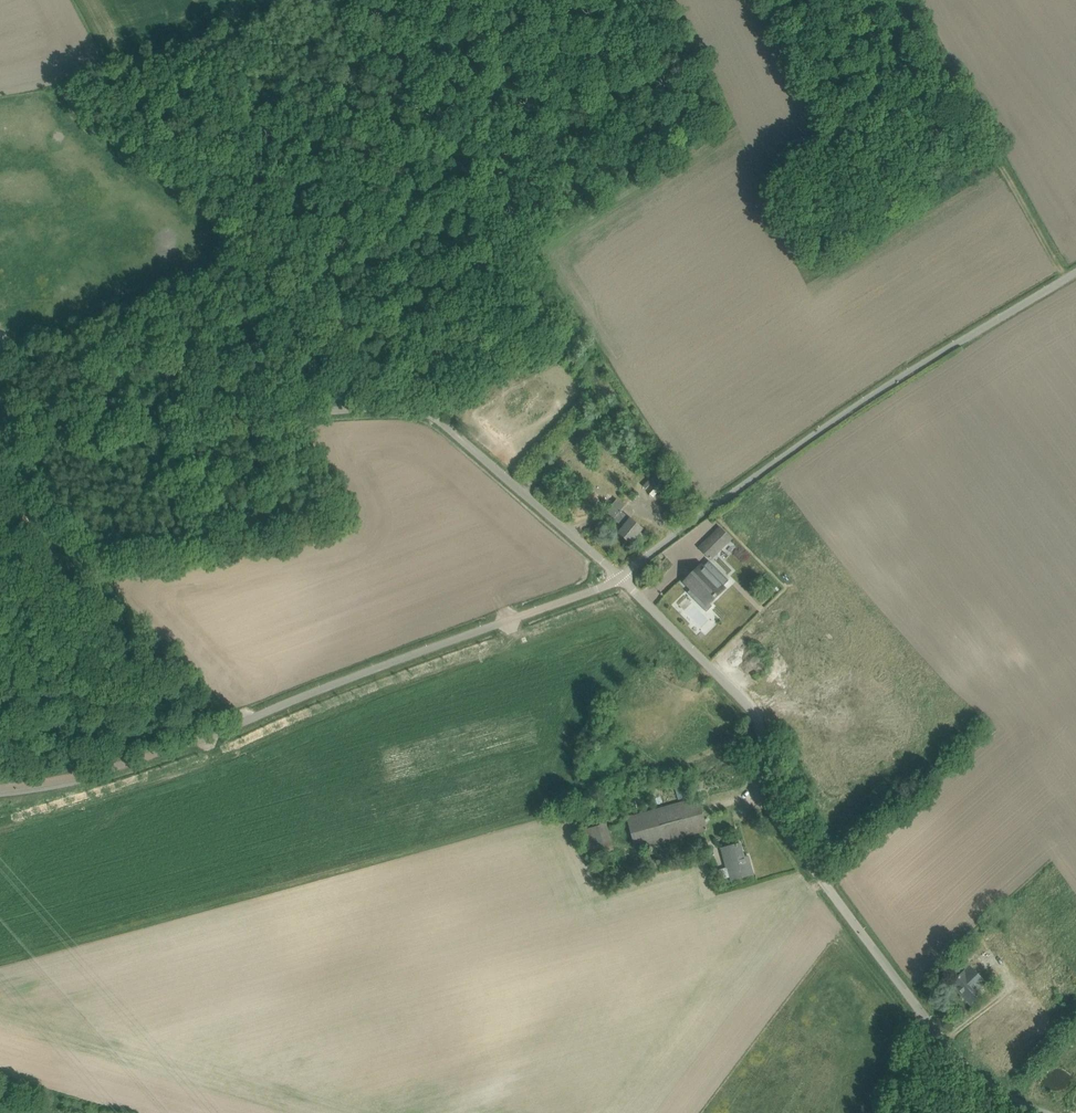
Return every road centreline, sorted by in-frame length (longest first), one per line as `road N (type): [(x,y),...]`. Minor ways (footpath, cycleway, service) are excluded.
road 1 (unclassified): [(619,578),(417,408),(0,436)]
road 2 (unclassified): [(927,1021),(762,797),(756,716),(619,578)]
road 3 (unclassified): [(619,578),(895,380),(1075,271)]
road 4 (unclassified): [(1041,1112),(981,1080),(927,1021)]

